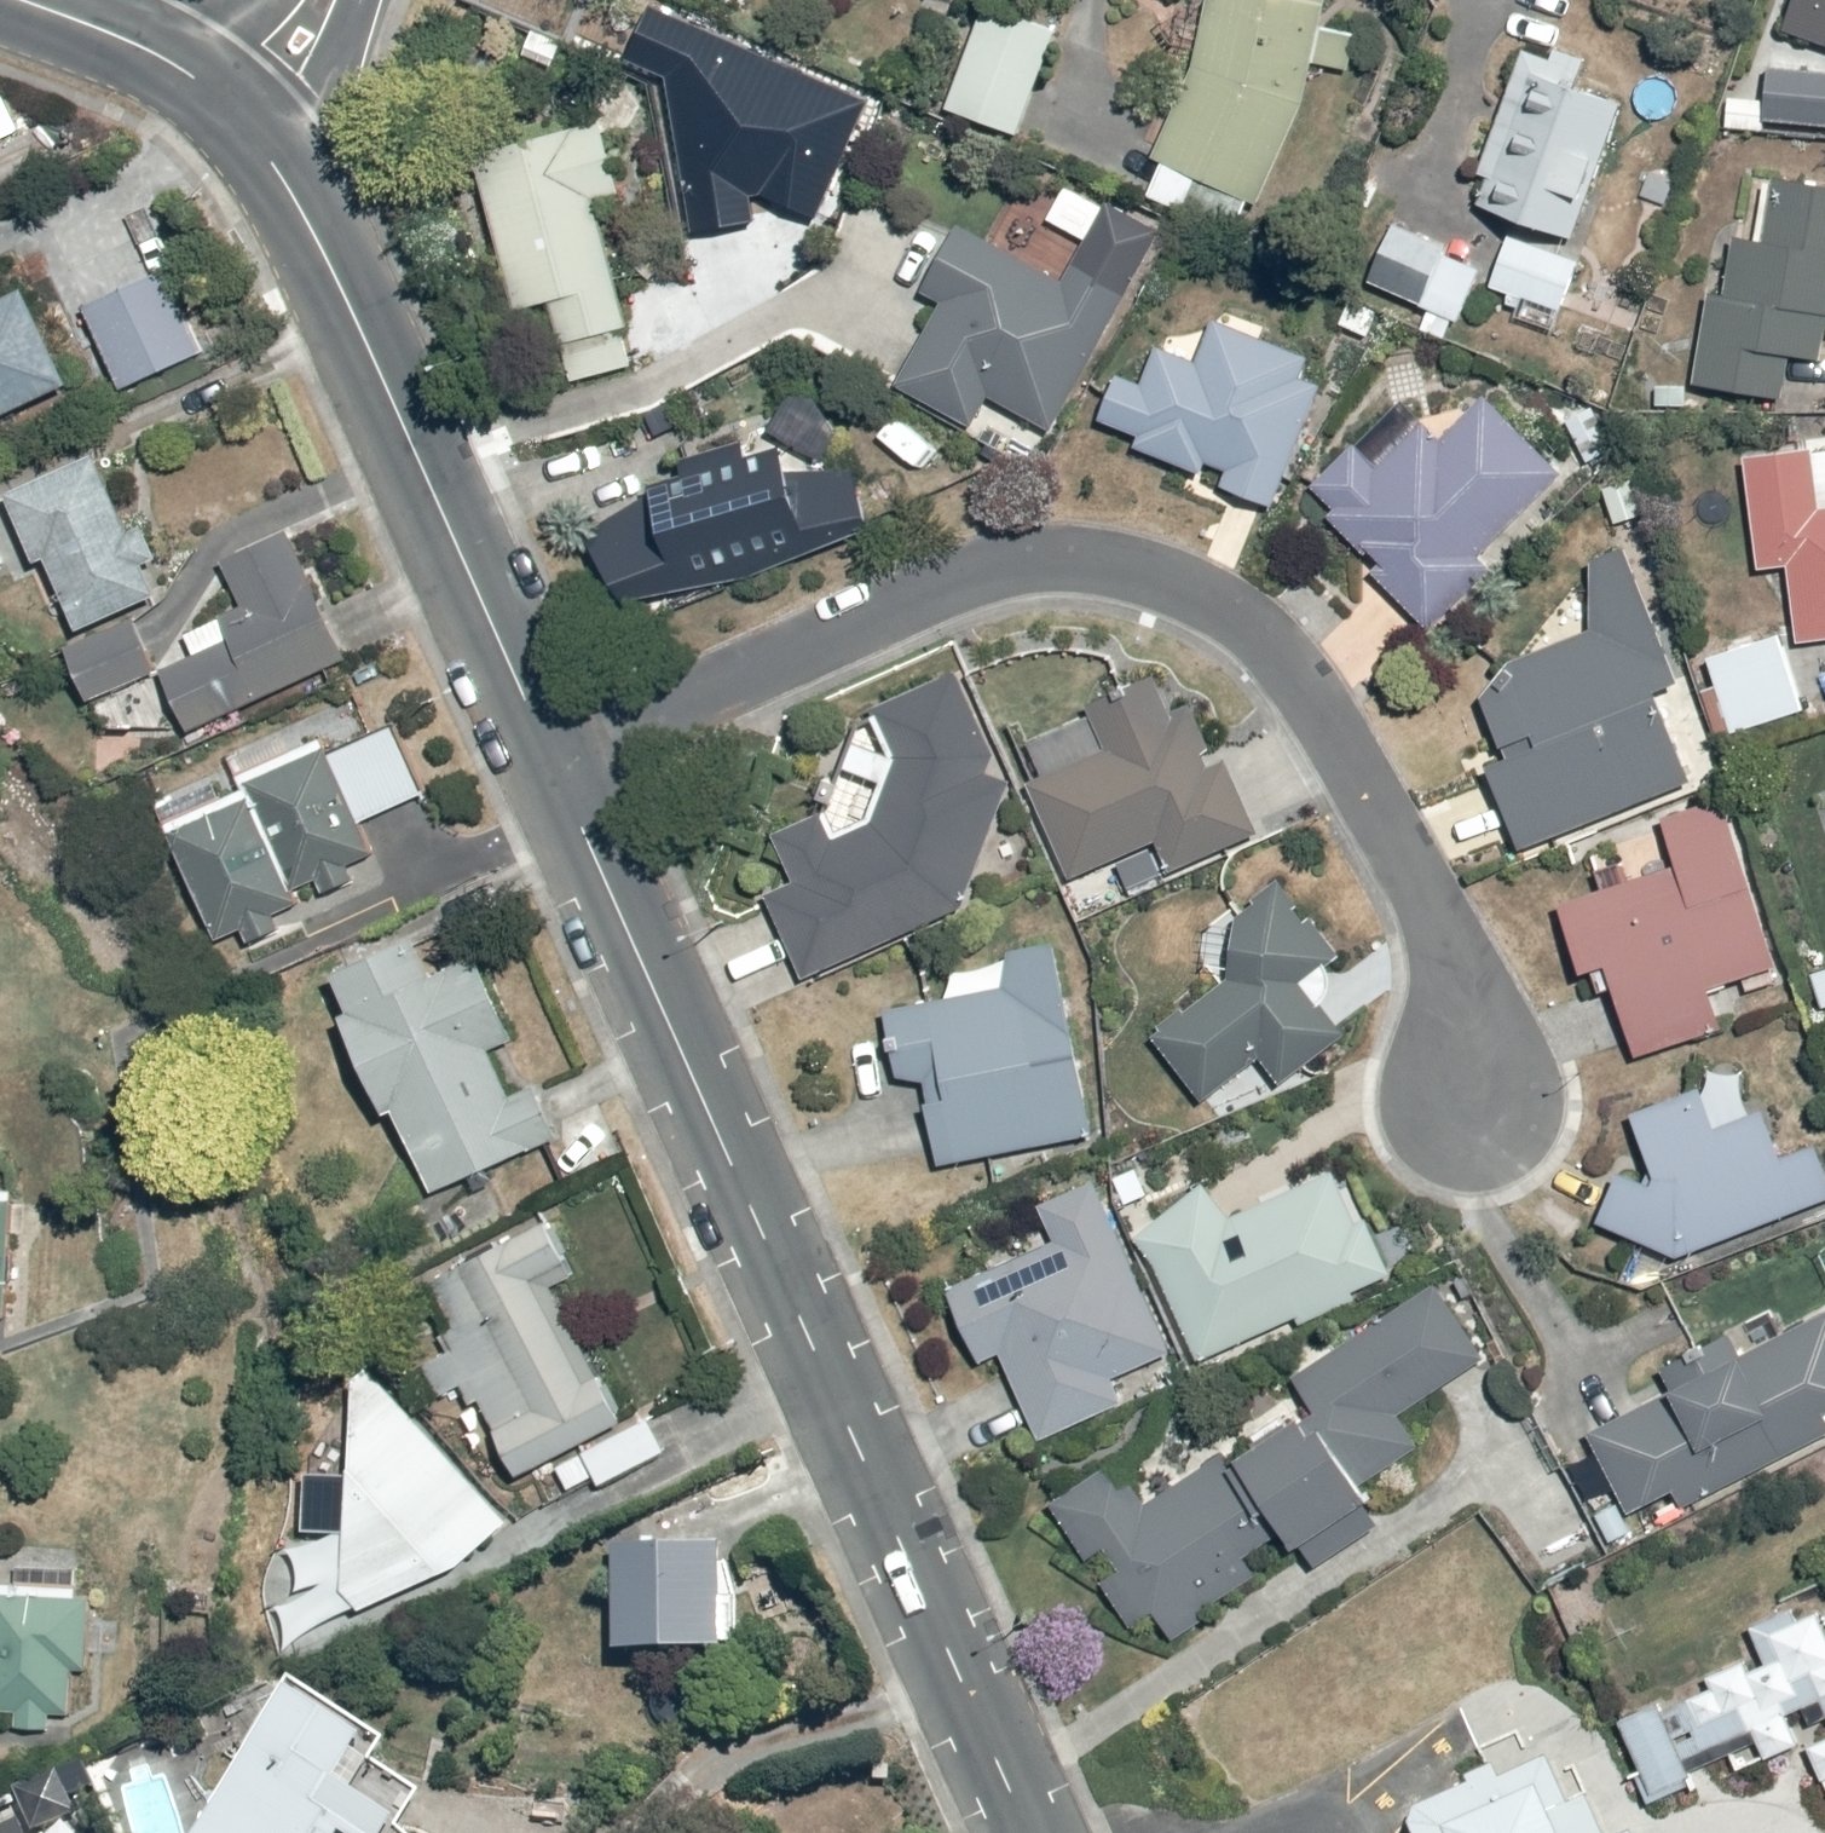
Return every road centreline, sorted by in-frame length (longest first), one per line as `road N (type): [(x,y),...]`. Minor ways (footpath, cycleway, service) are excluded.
road 1 (residential): [(1463,1077),(1433,920),(1272,639),(1206,594),(1126,564),(1046,557),(965,571),(550,763)]
road 2 (secondary): [(550,763),(1029,1832)]
road 3 (secondary): [(235,104),(348,302),(550,763)]
road 4 (secondary): [(15,0),(150,50),(235,104)]
road 5 (tertiary): [(235,104),(279,64),(313,0)]

